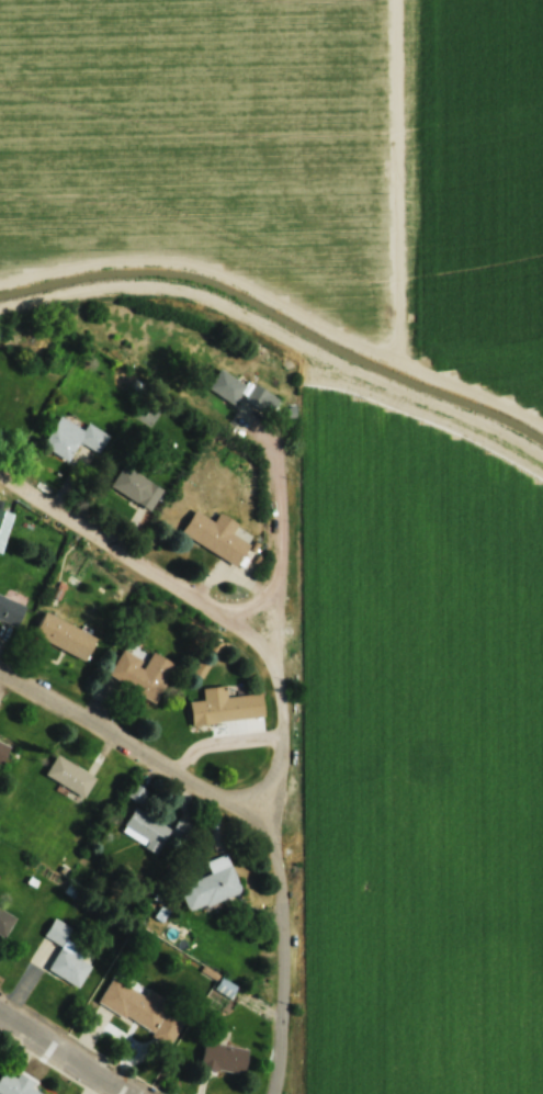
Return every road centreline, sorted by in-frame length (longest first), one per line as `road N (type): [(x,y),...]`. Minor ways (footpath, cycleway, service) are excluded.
road 1 (residential): [(261,601),(284,685),(287,732),(274,824),(287,877),(278,1093)]
road 2 (residential): [(275,809),(230,799),(113,726),(0,674)]
road 3 (residential): [(261,601),(233,613),(208,605),(0,472)]
road 4 (residential): [(0,1012),(132,1093)]
road 5 (residential): [(261,601),(287,556),(283,459)]

